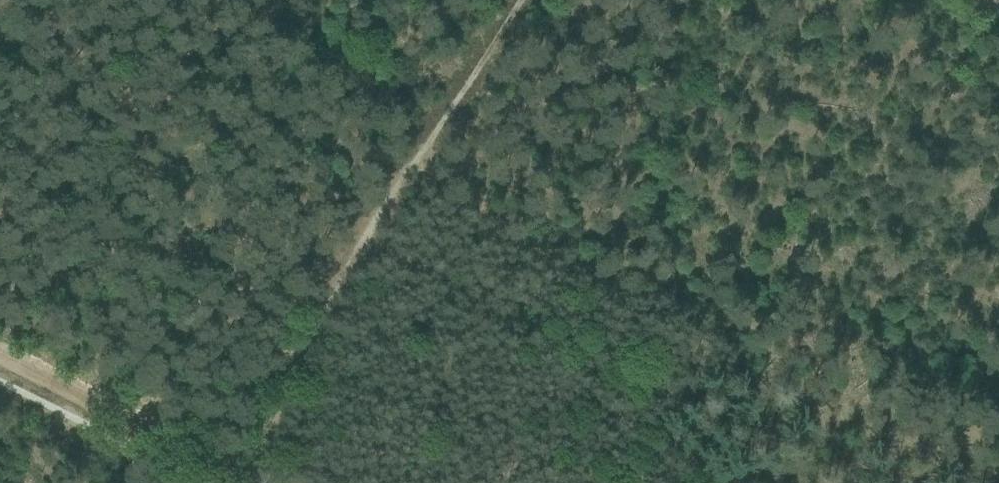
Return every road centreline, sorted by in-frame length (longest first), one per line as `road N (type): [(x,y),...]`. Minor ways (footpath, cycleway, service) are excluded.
road 1 (track): [(262,482),(0,355)]

